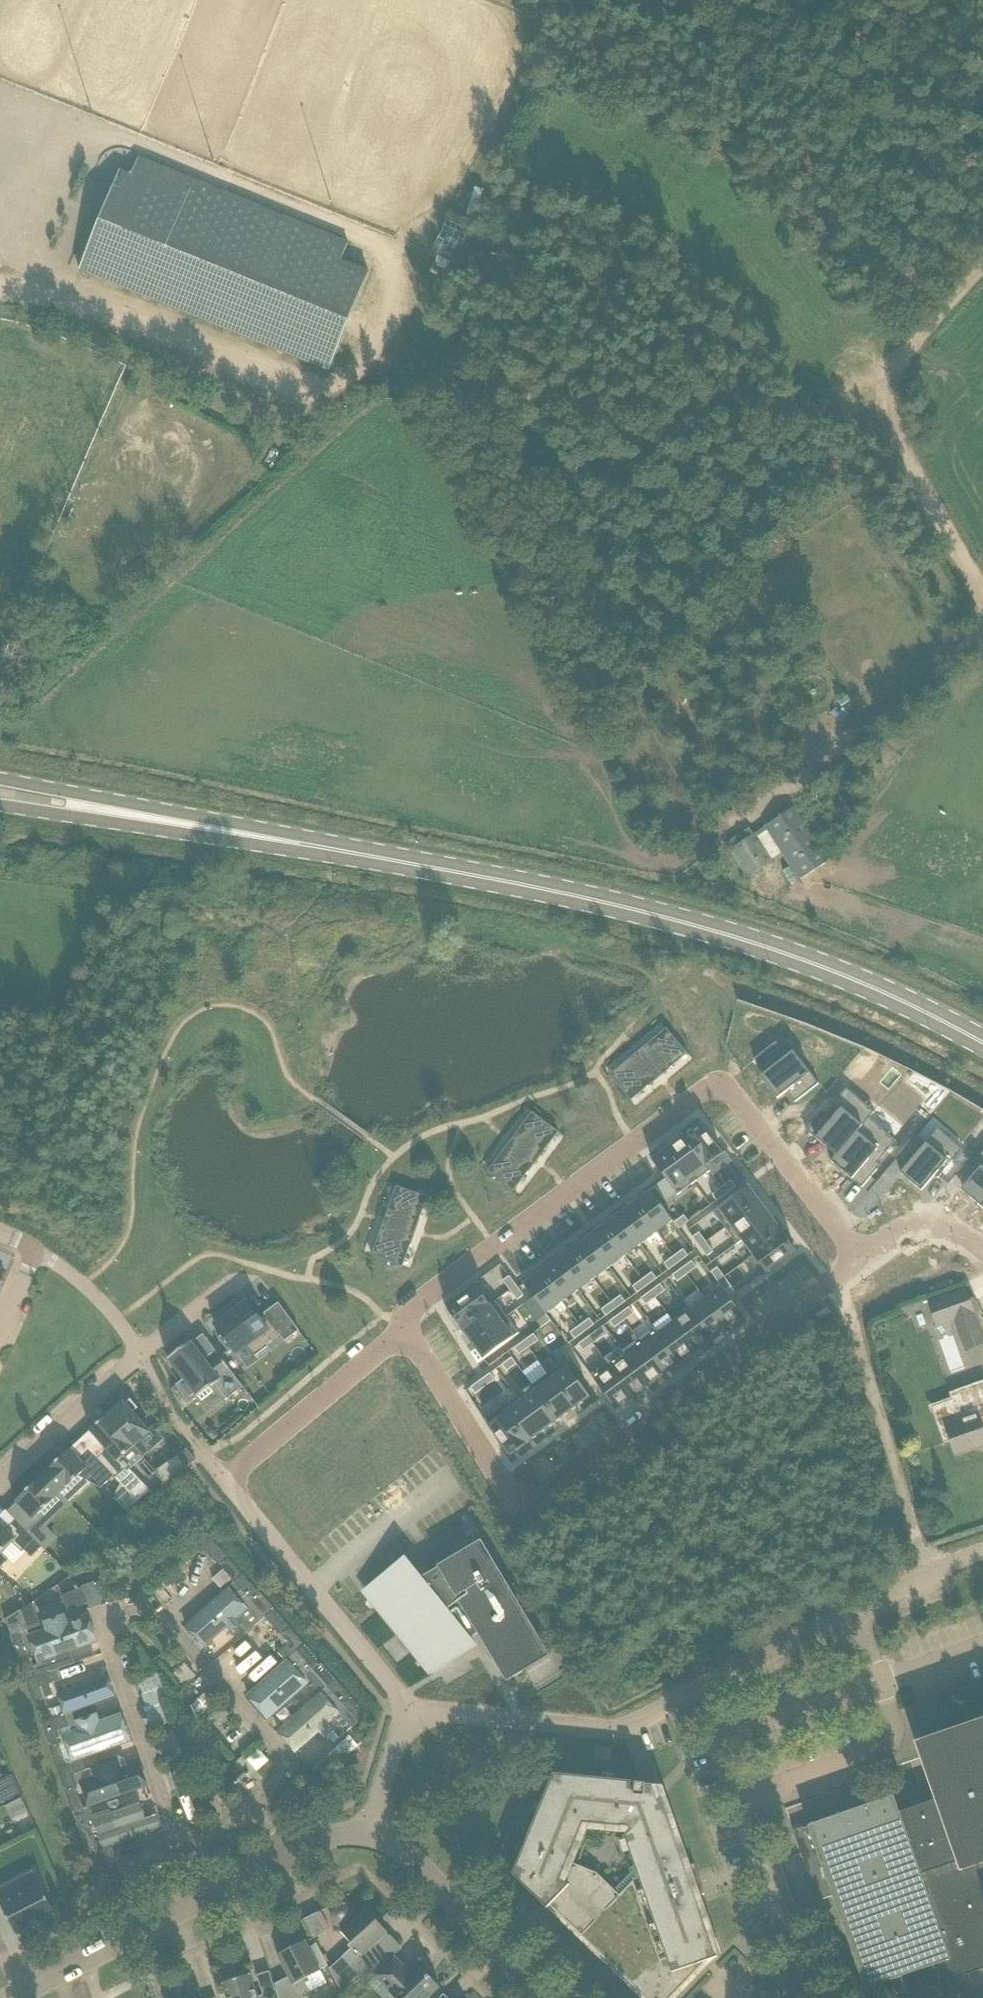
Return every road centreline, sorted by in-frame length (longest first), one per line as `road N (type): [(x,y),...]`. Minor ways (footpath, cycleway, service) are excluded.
road 1 (primary): [(982,1043),(889,995),(780,953),(583,898),(133,815)]
road 2 (residential): [(400,1332),(419,1299),(721,1083),(859,1257)]
road 3 (residential): [(400,1332),(520,1505),(836,1278)]
road 4 (residential): [(248,1809),(282,1775),(281,1752),(149,1604),(117,1615),(111,1640),(178,1827),(187,1844),(205,1844)]
road 5 (residential): [(412,1713),(608,1731),(927,1577)]
road 6 (residential): [(412,1713),(223,1479),(400,1332)]
road 7 (track): [(899,431),(426,380)]
road 8 (track): [(982,595),(901,439),(892,394),(902,359),(941,318)]
road 9 (unclassified): [(836,1278),(927,1577)]
road 10 (unclassified): [(7,1997),(283,1859)]
road 11 (unclassified): [(372,1832),(436,1876),(551,1997)]
road 12 (residential): [(746,1799),(792,1936),(788,1976),(766,1997)]
road 13 (residential): [(0,1483),(140,1357)]
road 14 (residential): [(140,1357),(86,1287),(35,1254)]
road 15 (primary): [(133,815),(0,778)]
road 16 (residential): [(859,1257),(925,1226),(952,1229),(982,1247)]
road 17 (primary): [(0,806),(133,815)]
road 18 (residential): [(372,1832),(382,1777),(412,1713)]
road 19 (residential): [(140,1357),(238,1279)]

